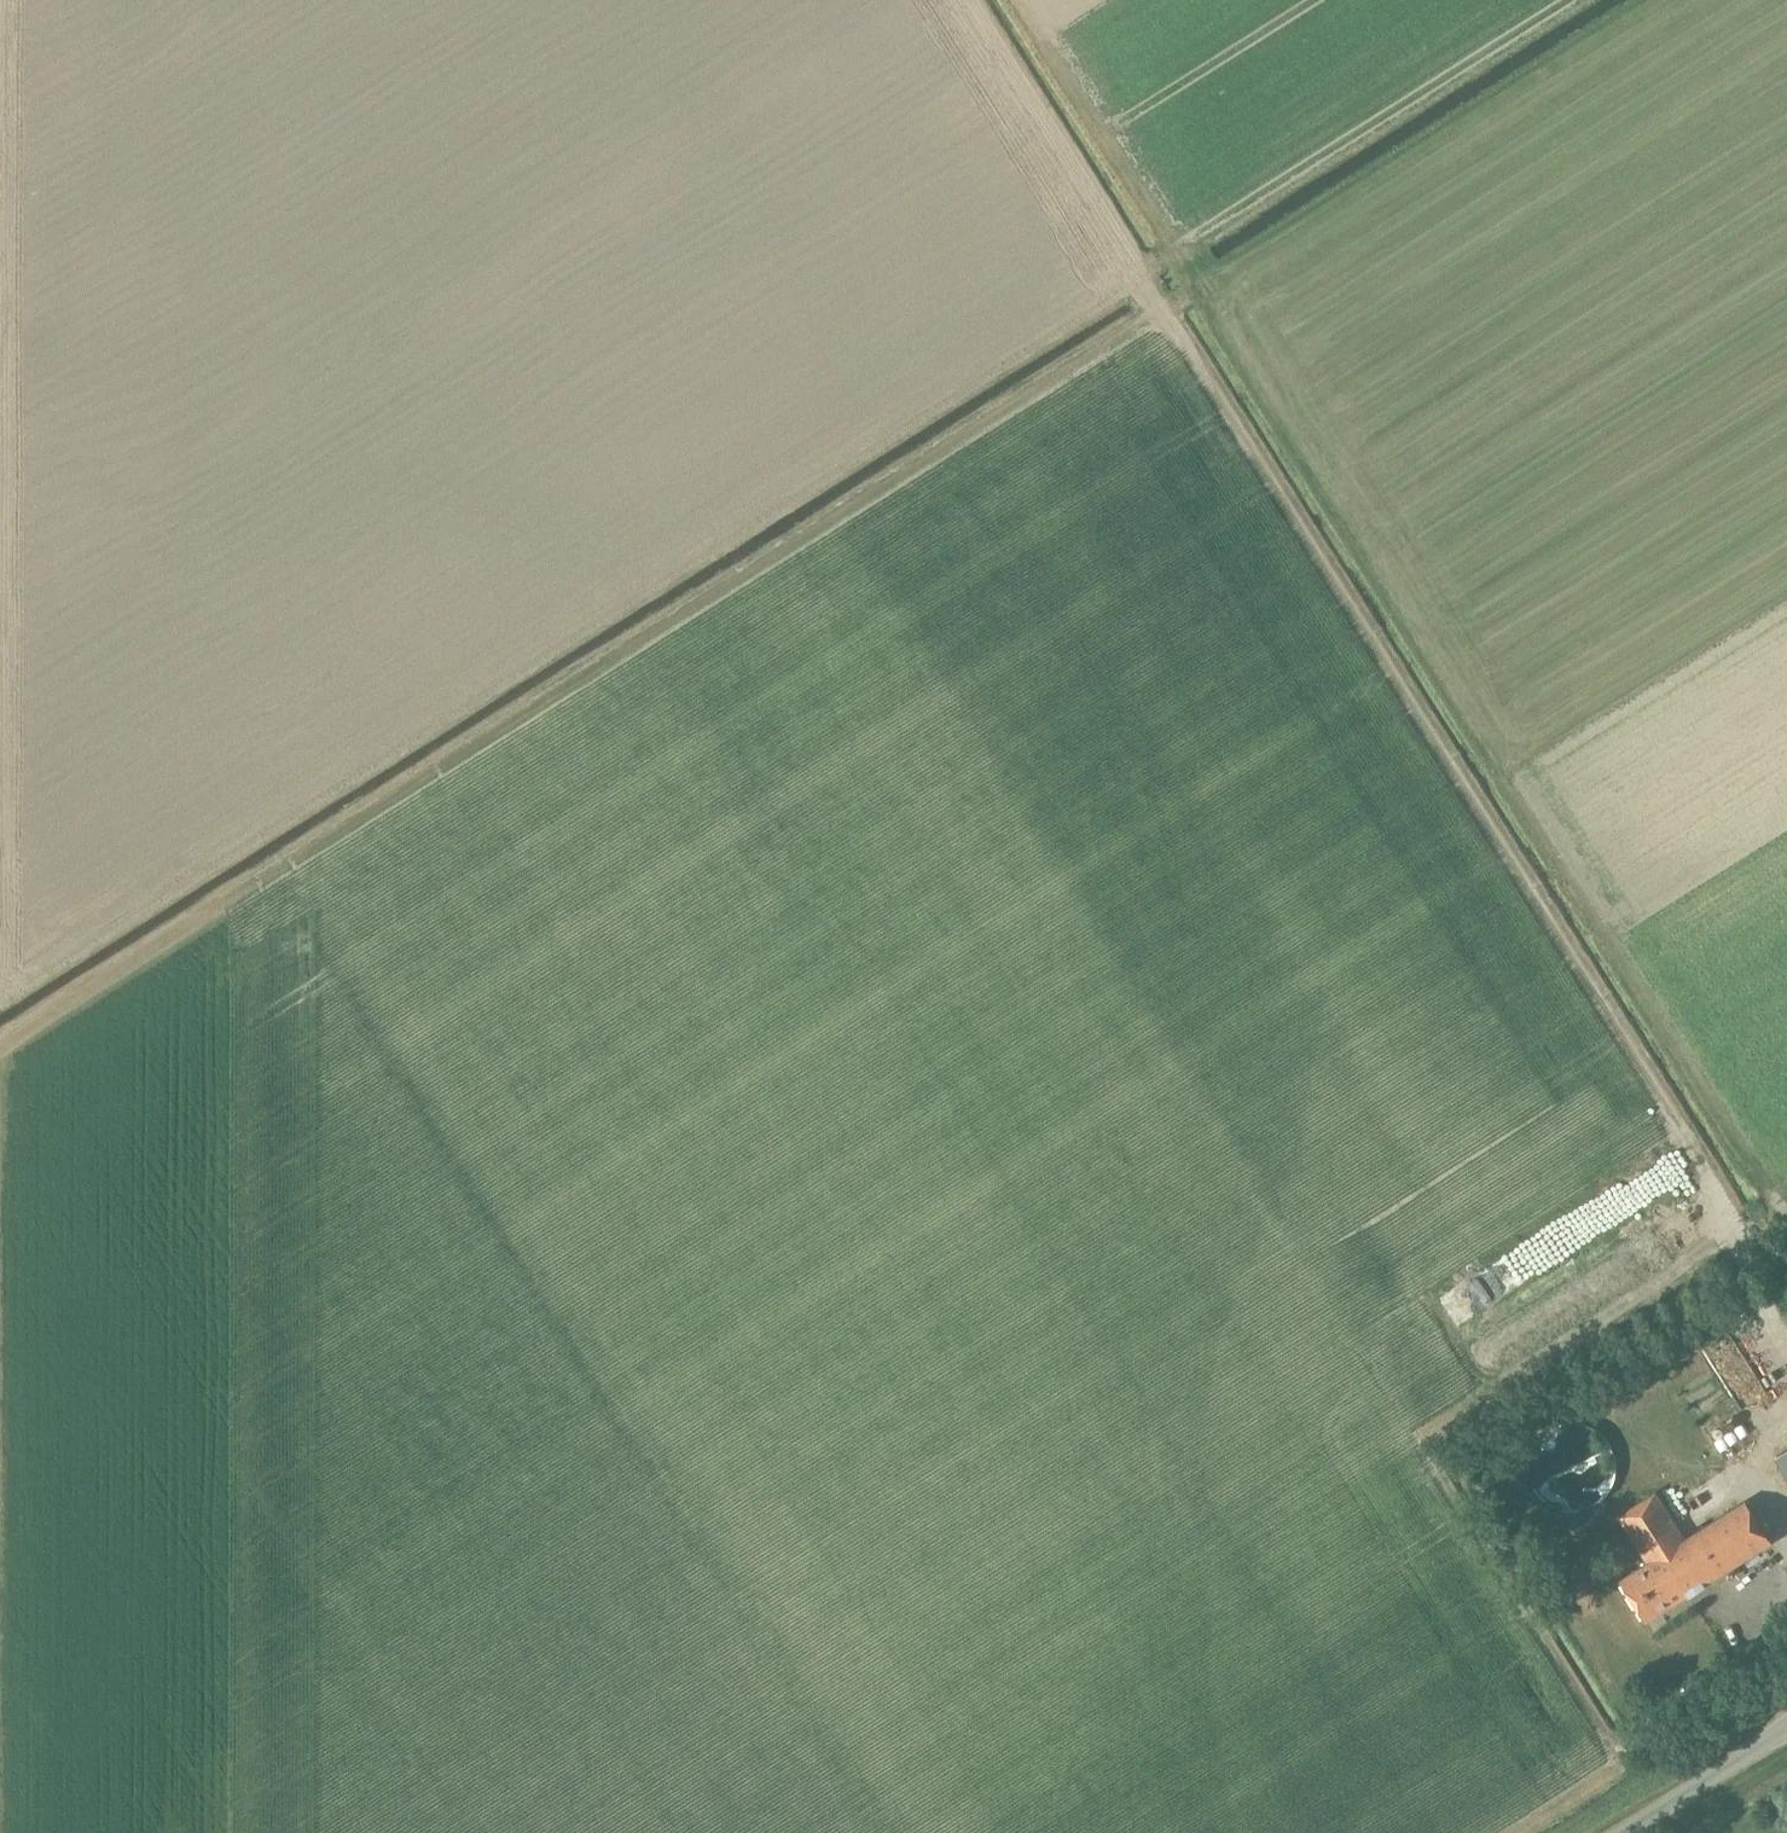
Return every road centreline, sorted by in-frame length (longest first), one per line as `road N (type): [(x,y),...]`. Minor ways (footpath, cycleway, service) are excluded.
road 1 (unclassified): [(1619,1832),(1786,1727)]

